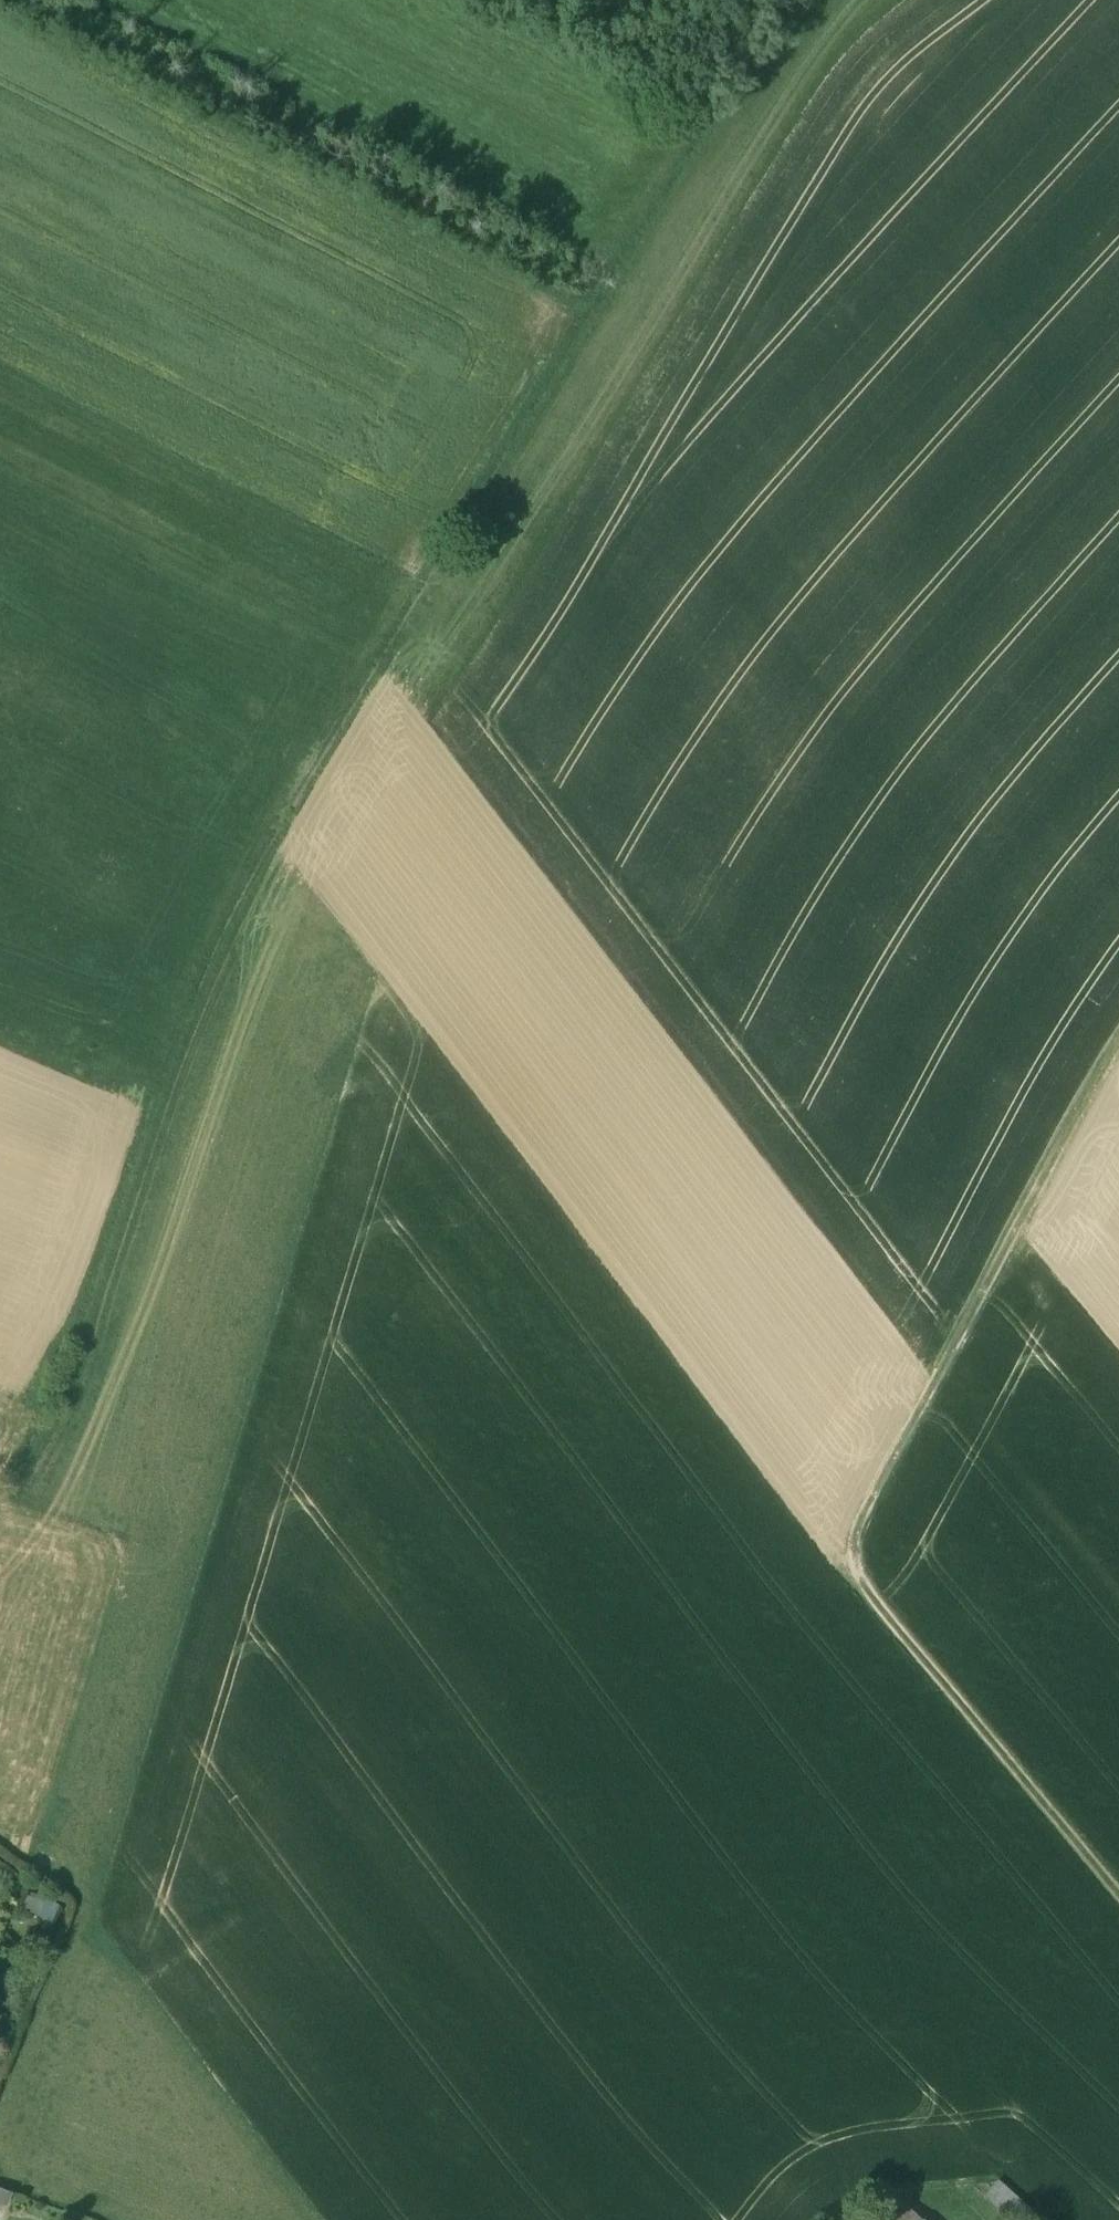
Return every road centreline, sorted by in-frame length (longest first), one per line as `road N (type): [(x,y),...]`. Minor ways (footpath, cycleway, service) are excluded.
road 1 (track): [(300,843),(818,0)]
road 2 (track): [(1118,1889),(873,1606),(858,1576),(862,1543),(1118,1085)]

